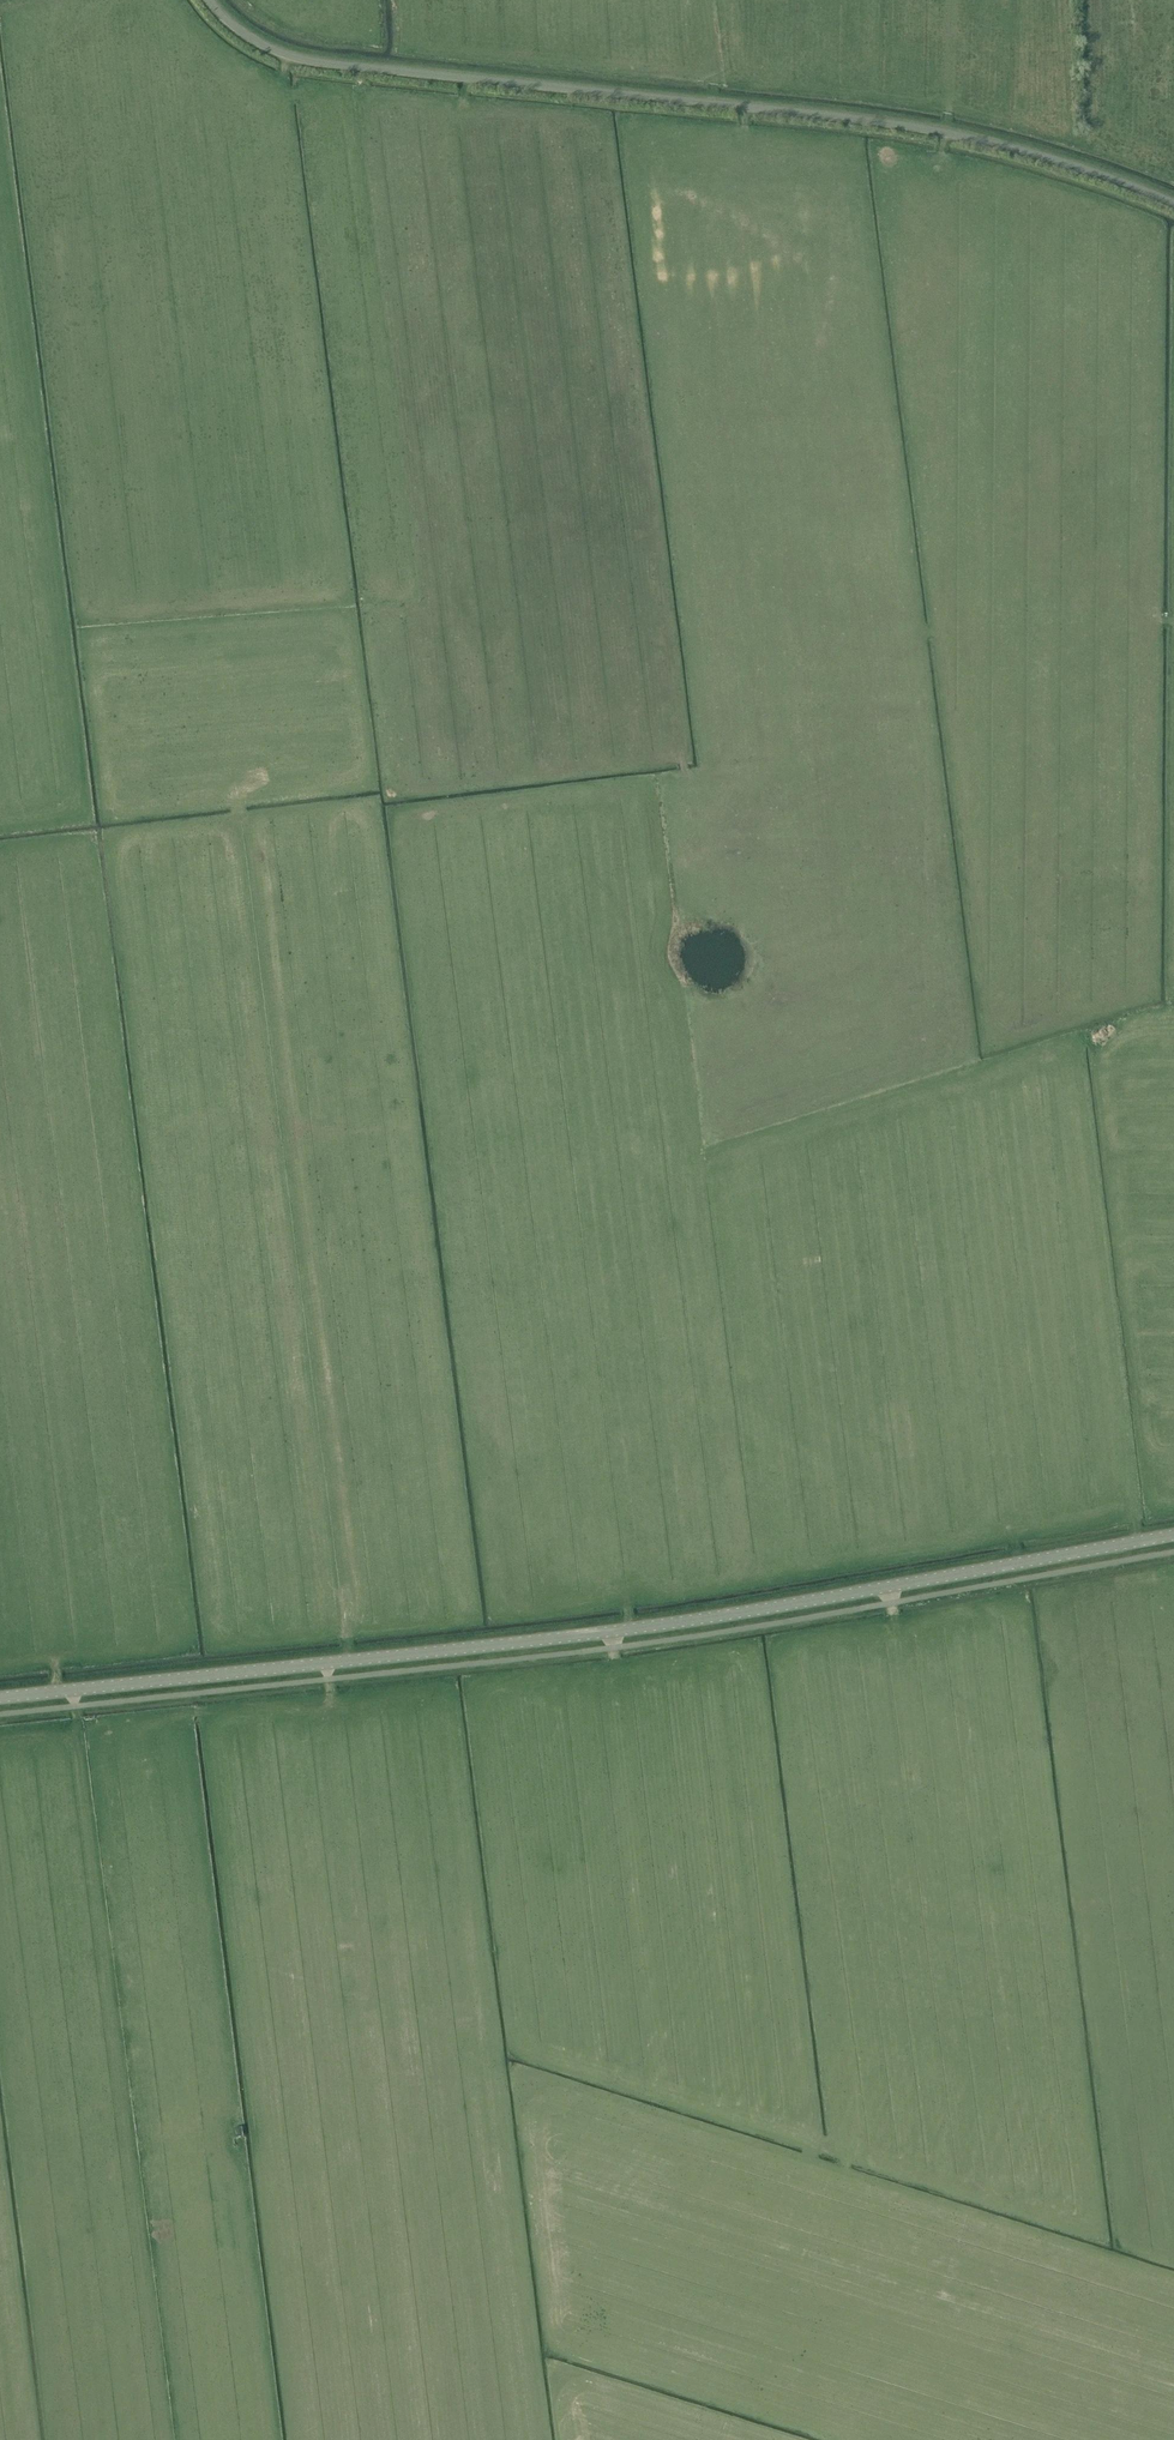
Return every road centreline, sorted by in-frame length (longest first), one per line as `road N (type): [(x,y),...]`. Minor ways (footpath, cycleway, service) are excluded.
road 1 (tertiary): [(0,1697),(731,1614),(1173,1534)]
road 2 (unclassified): [(1173,198),(1063,157),(892,119),(320,60),(268,44),(211,0)]

